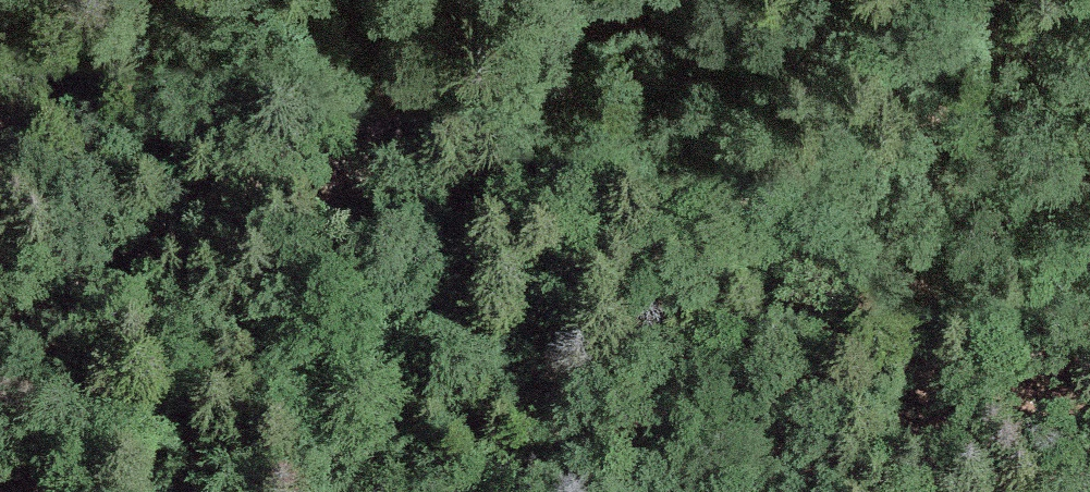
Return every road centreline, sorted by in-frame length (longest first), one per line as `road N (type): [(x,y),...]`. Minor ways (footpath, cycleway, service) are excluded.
road 1 (track): [(1089,72),(931,227),(431,491)]
road 2 (track): [(0,350),(643,0)]

